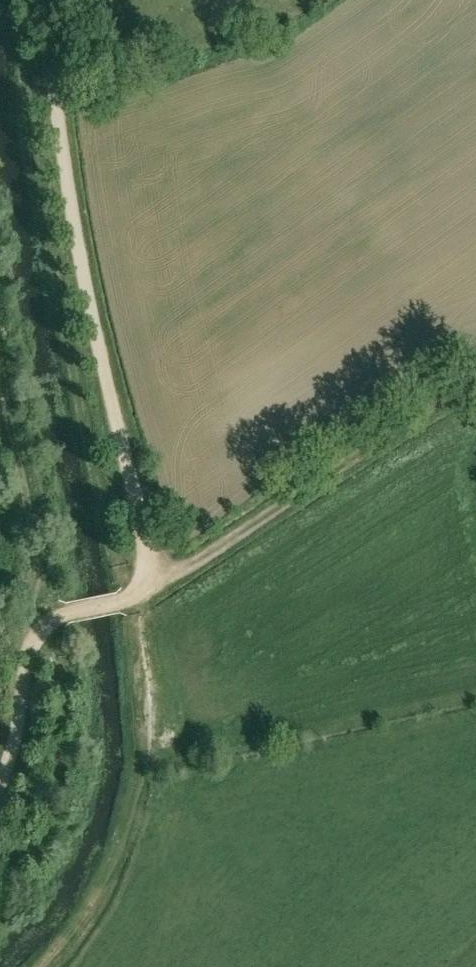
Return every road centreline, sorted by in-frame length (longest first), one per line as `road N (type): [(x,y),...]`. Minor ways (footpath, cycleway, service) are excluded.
road 1 (track): [(158,586),(75,216),(42,0)]
road 2 (track): [(158,586),(475,387)]
road 3 (track): [(0,790),(17,736),(25,656),(49,620)]

